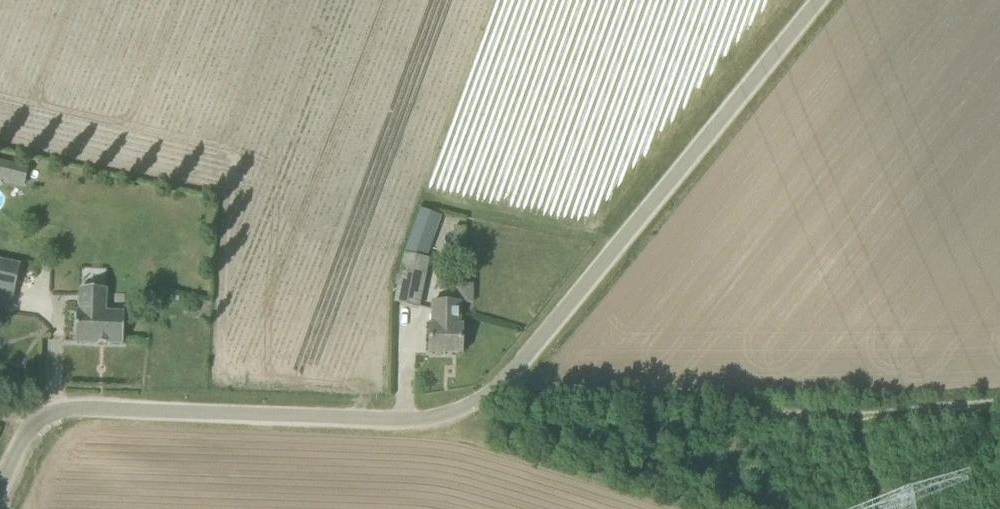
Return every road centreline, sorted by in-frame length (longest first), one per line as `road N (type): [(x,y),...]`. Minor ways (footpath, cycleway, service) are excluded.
road 1 (unclassified): [(1,491),(16,450),(57,411),(388,419),(473,400),(512,374),(559,324),(822,0)]
road 2 (track): [(473,400),(999,396)]

